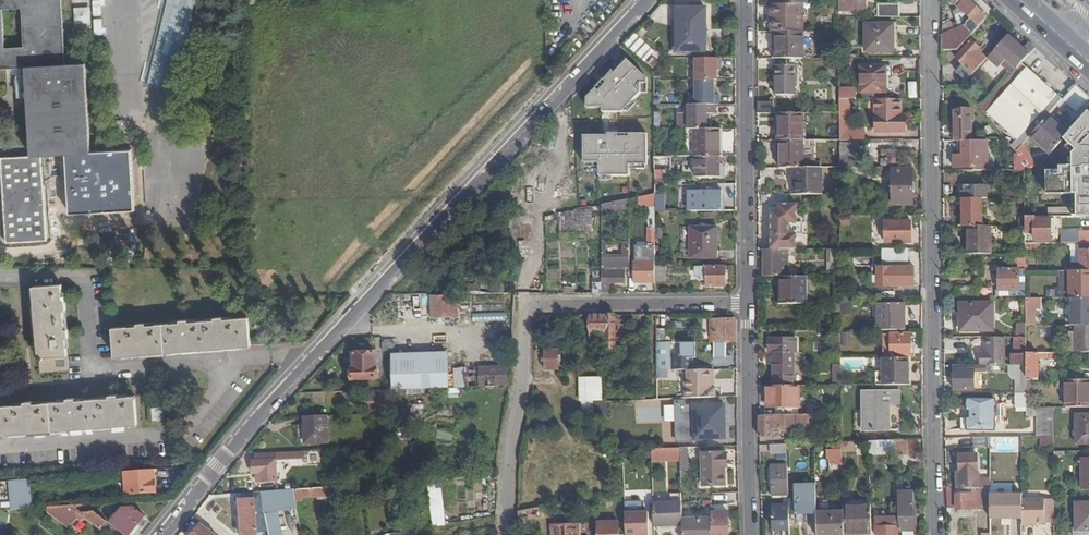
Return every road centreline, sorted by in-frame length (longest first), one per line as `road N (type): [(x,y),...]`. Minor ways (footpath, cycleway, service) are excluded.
road 1 (tertiary): [(165,534),(260,415),(646,0)]
road 2 (residential): [(931,0),(933,534)]
road 3 (residential): [(745,303),(523,307),(503,534)]
road 4 (residential): [(745,303),(745,0)]
road 5 (residential): [(747,534),(745,303)]

